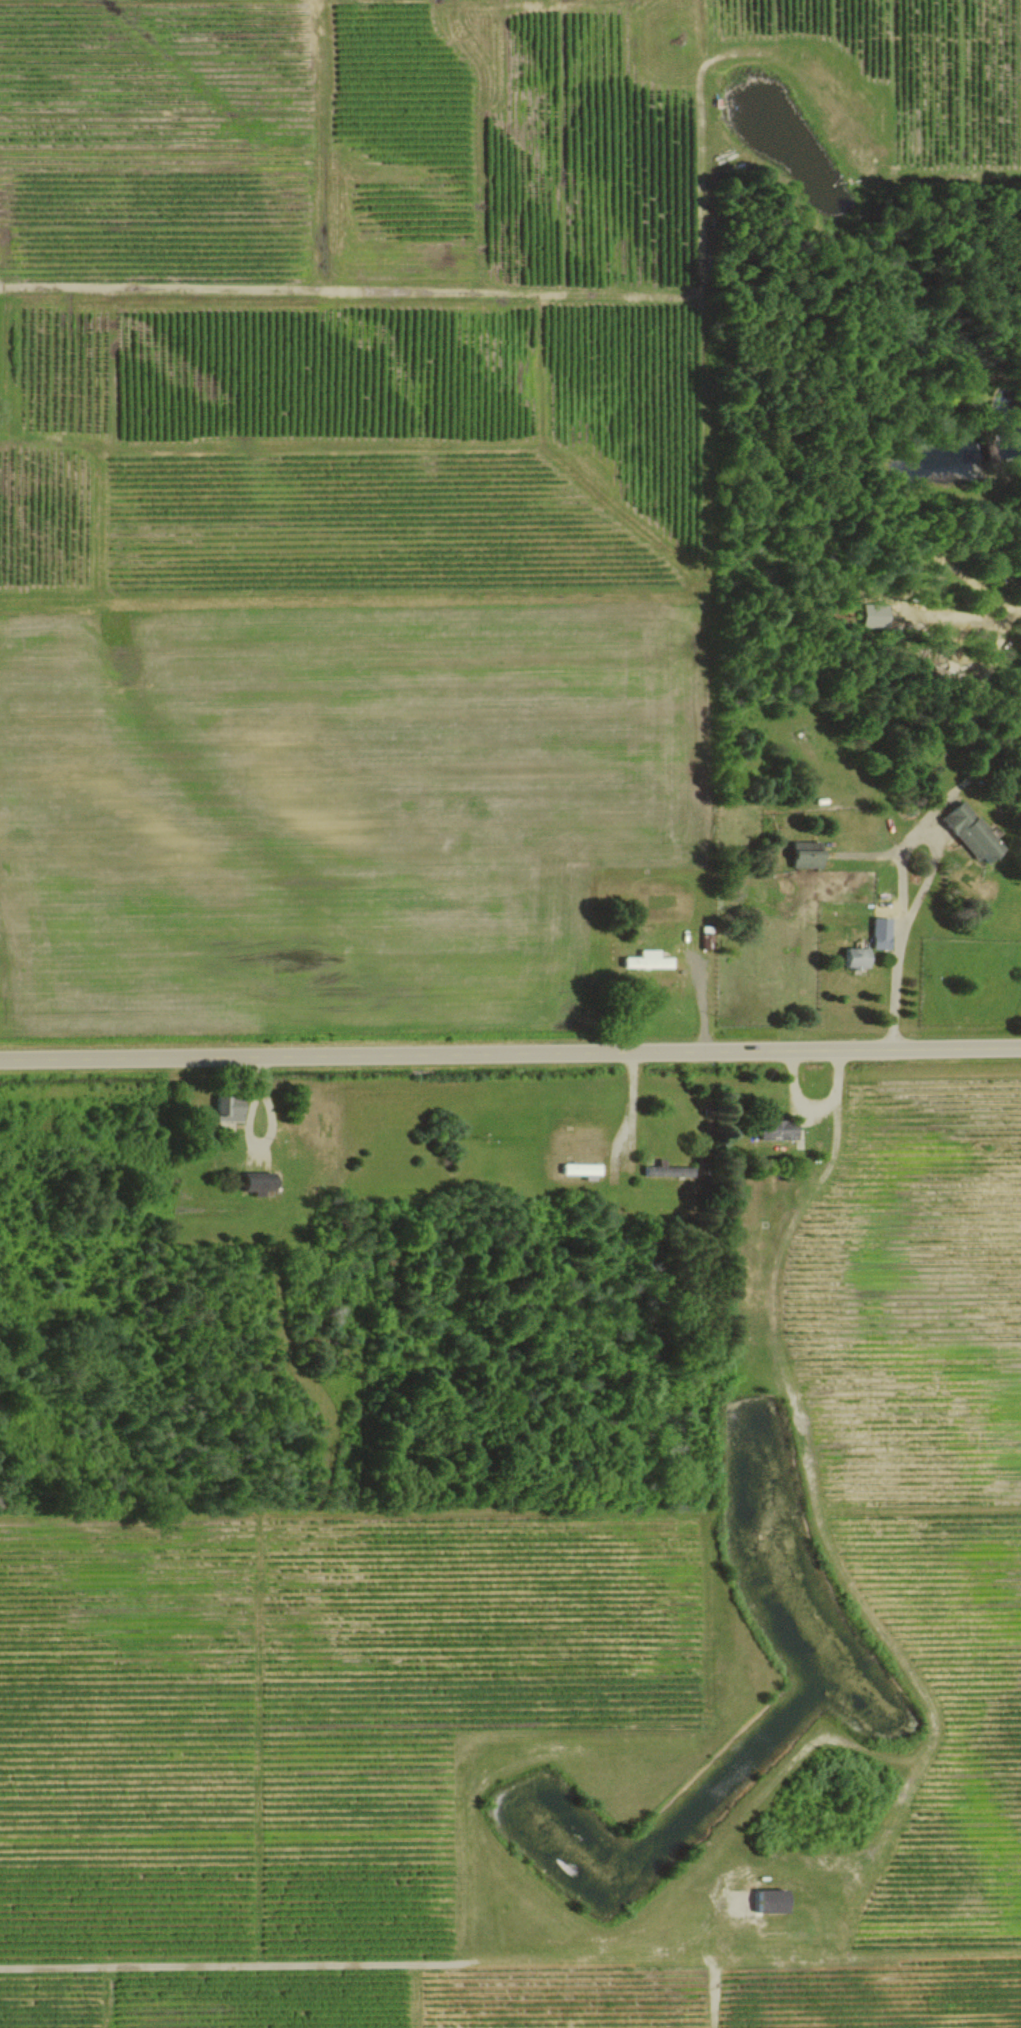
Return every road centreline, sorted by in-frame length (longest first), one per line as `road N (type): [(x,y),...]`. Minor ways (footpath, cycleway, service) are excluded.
road 1 (tertiary): [(1020,1046),(0,1057)]

